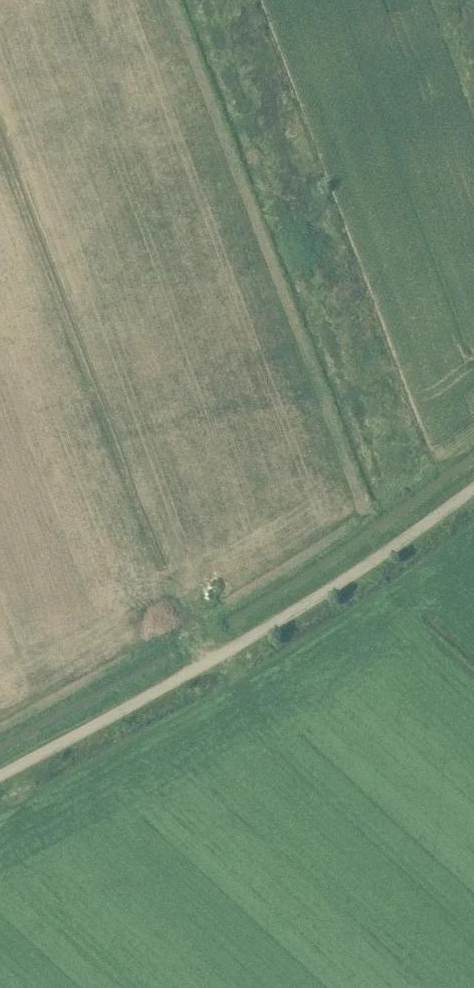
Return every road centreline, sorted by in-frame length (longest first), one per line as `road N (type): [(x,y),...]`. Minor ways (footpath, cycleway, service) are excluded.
road 1 (unclassified): [(0,776),(246,648),(473,493)]

